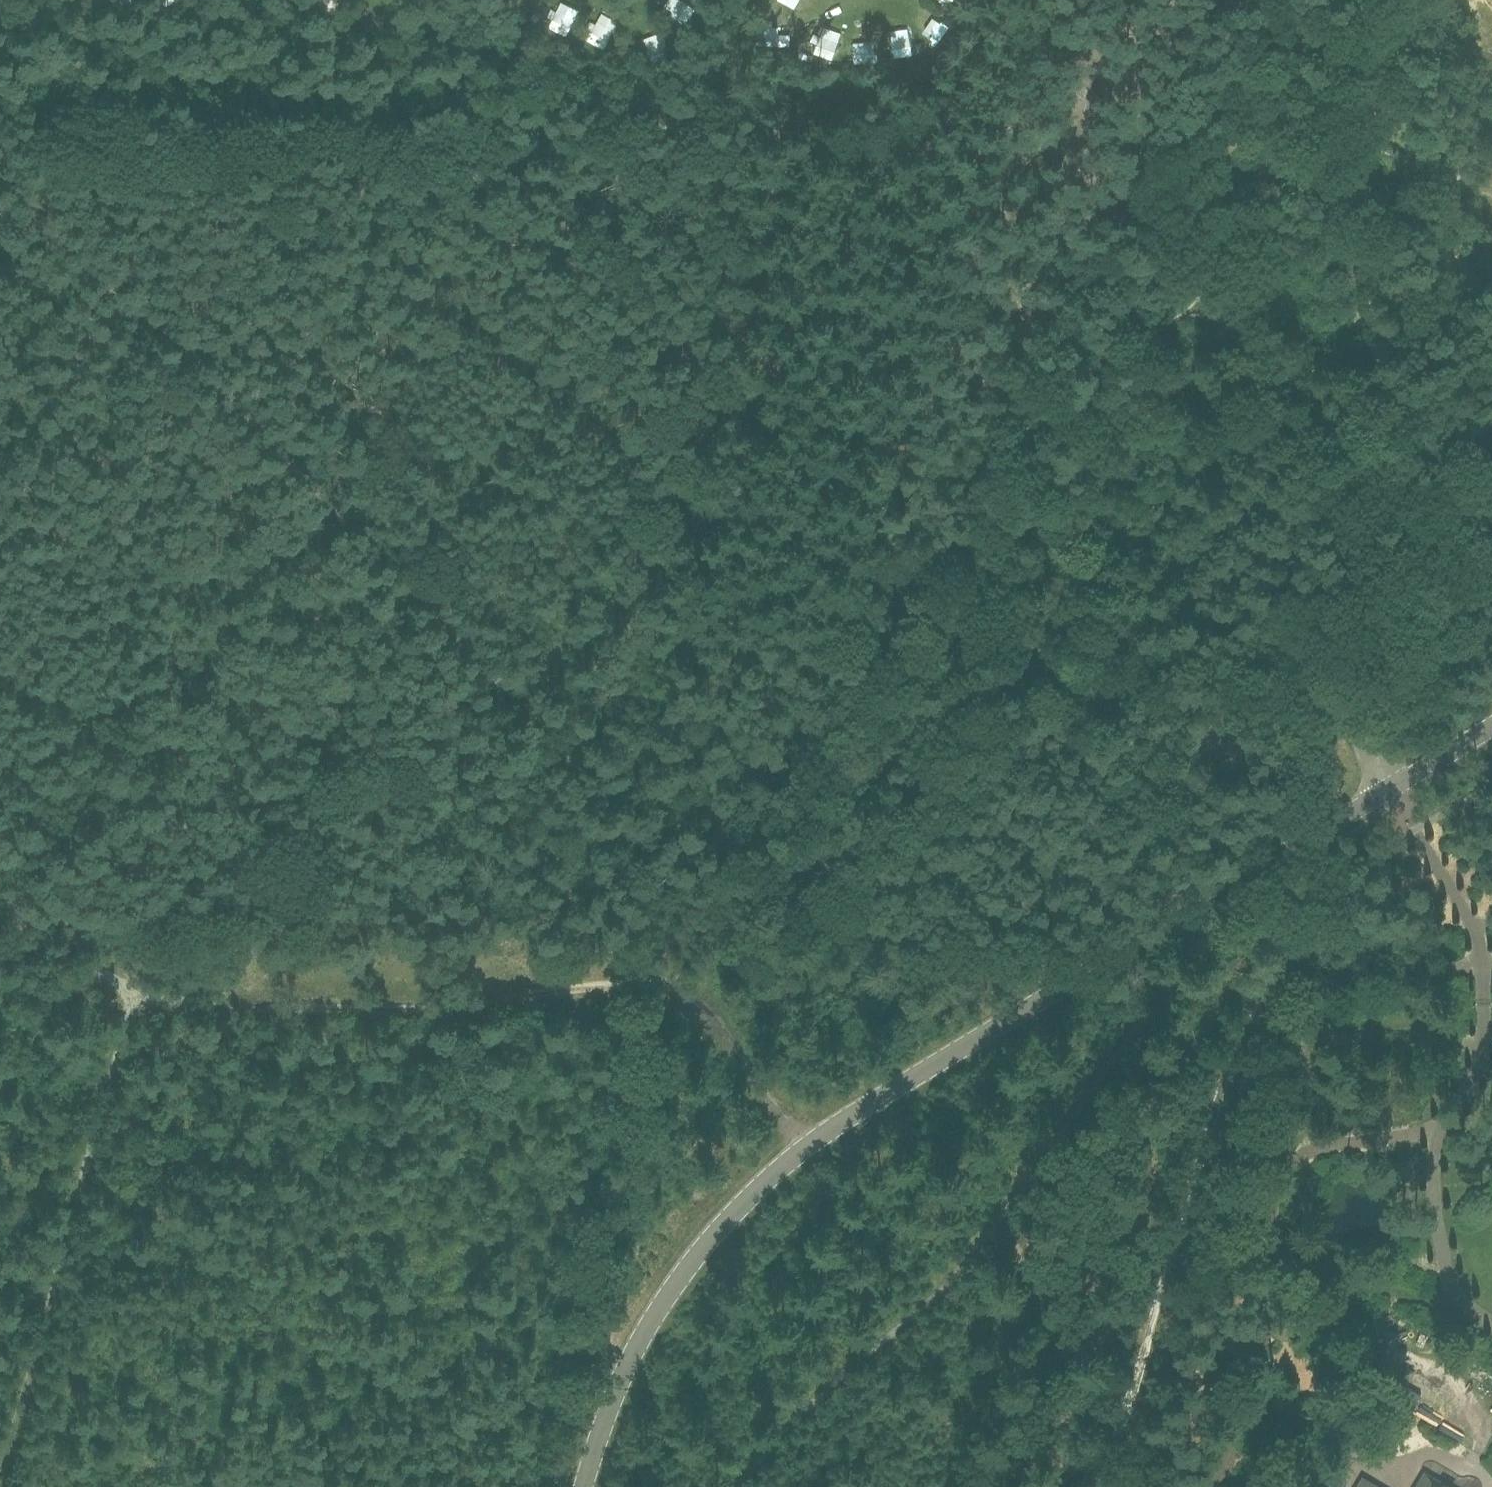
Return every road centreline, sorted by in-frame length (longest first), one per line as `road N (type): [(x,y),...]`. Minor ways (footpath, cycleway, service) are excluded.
road 1 (tertiary): [(589,1486),(628,1355),(681,1261),(813,1144),(1389,789)]
road 2 (track): [(0,146),(1019,118)]
road 3 (track): [(683,901),(642,839),(365,542),(86,266),(0,204)]
road 4 (track): [(1019,118),(804,734),(724,914)]
road 5 (track): [(0,941),(33,942),(134,981),(676,989),(726,958)]
road 6 (track): [(0,920),(95,905),(683,901)]
road 7 (track): [(134,981),(0,1484)]
road 8 (track): [(1249,1009),(1106,1486)]
road 9 (track): [(683,901),(724,914),(726,958),(1096,947)]
road 10 (unclassified): [(1389,789),(1353,731),(1342,695),(1346,677),(1397,589),(1443,531),(1491,493)]
road 11 (track): [(1249,1009),(1262,986),(1293,965),(1422,970),(1491,963)]
road 12 (track): [(676,989),(813,1144)]
road 13 (track): [(1019,118),(1062,0)]
road 14 (tertiary): [(1389,789),(1491,724)]

